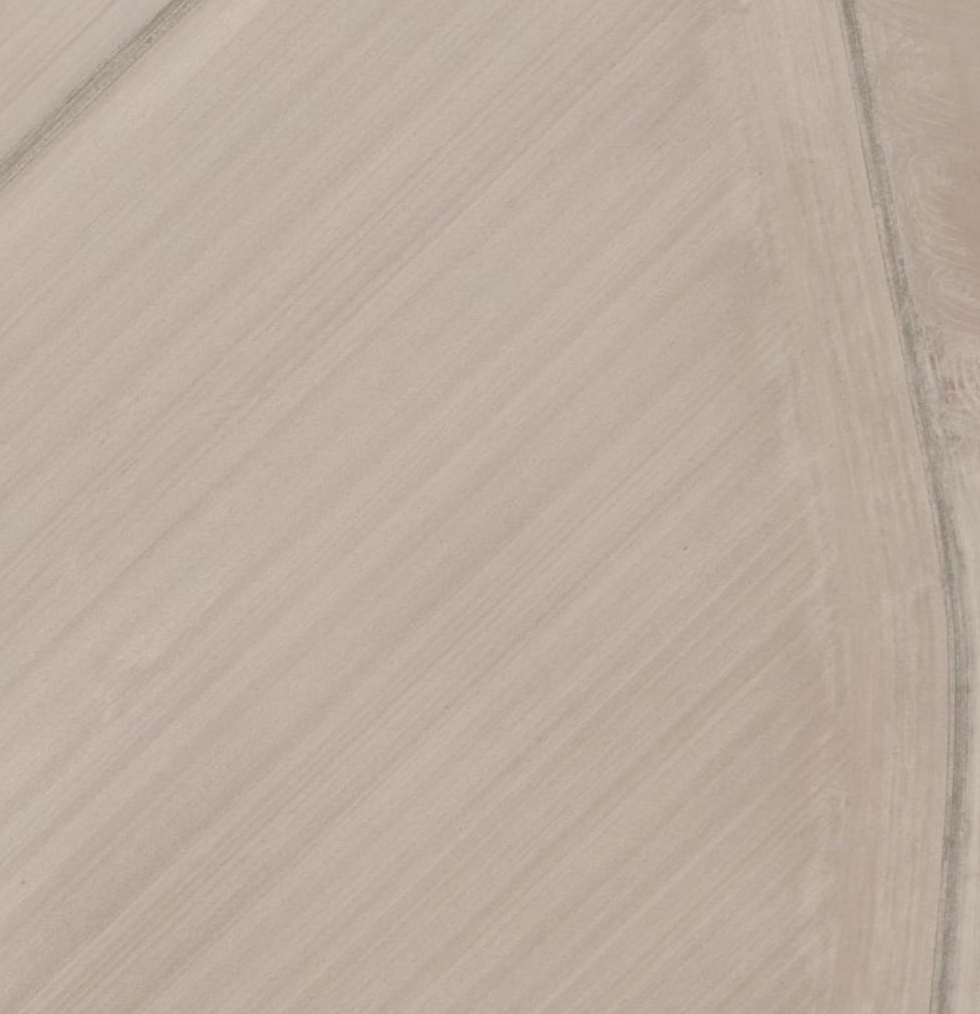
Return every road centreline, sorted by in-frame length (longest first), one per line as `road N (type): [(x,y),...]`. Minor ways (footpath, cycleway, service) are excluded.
road 1 (track): [(850,0),(939,508),(960,726),(939,1013)]
road 2 (track): [(174,0),(0,167)]

